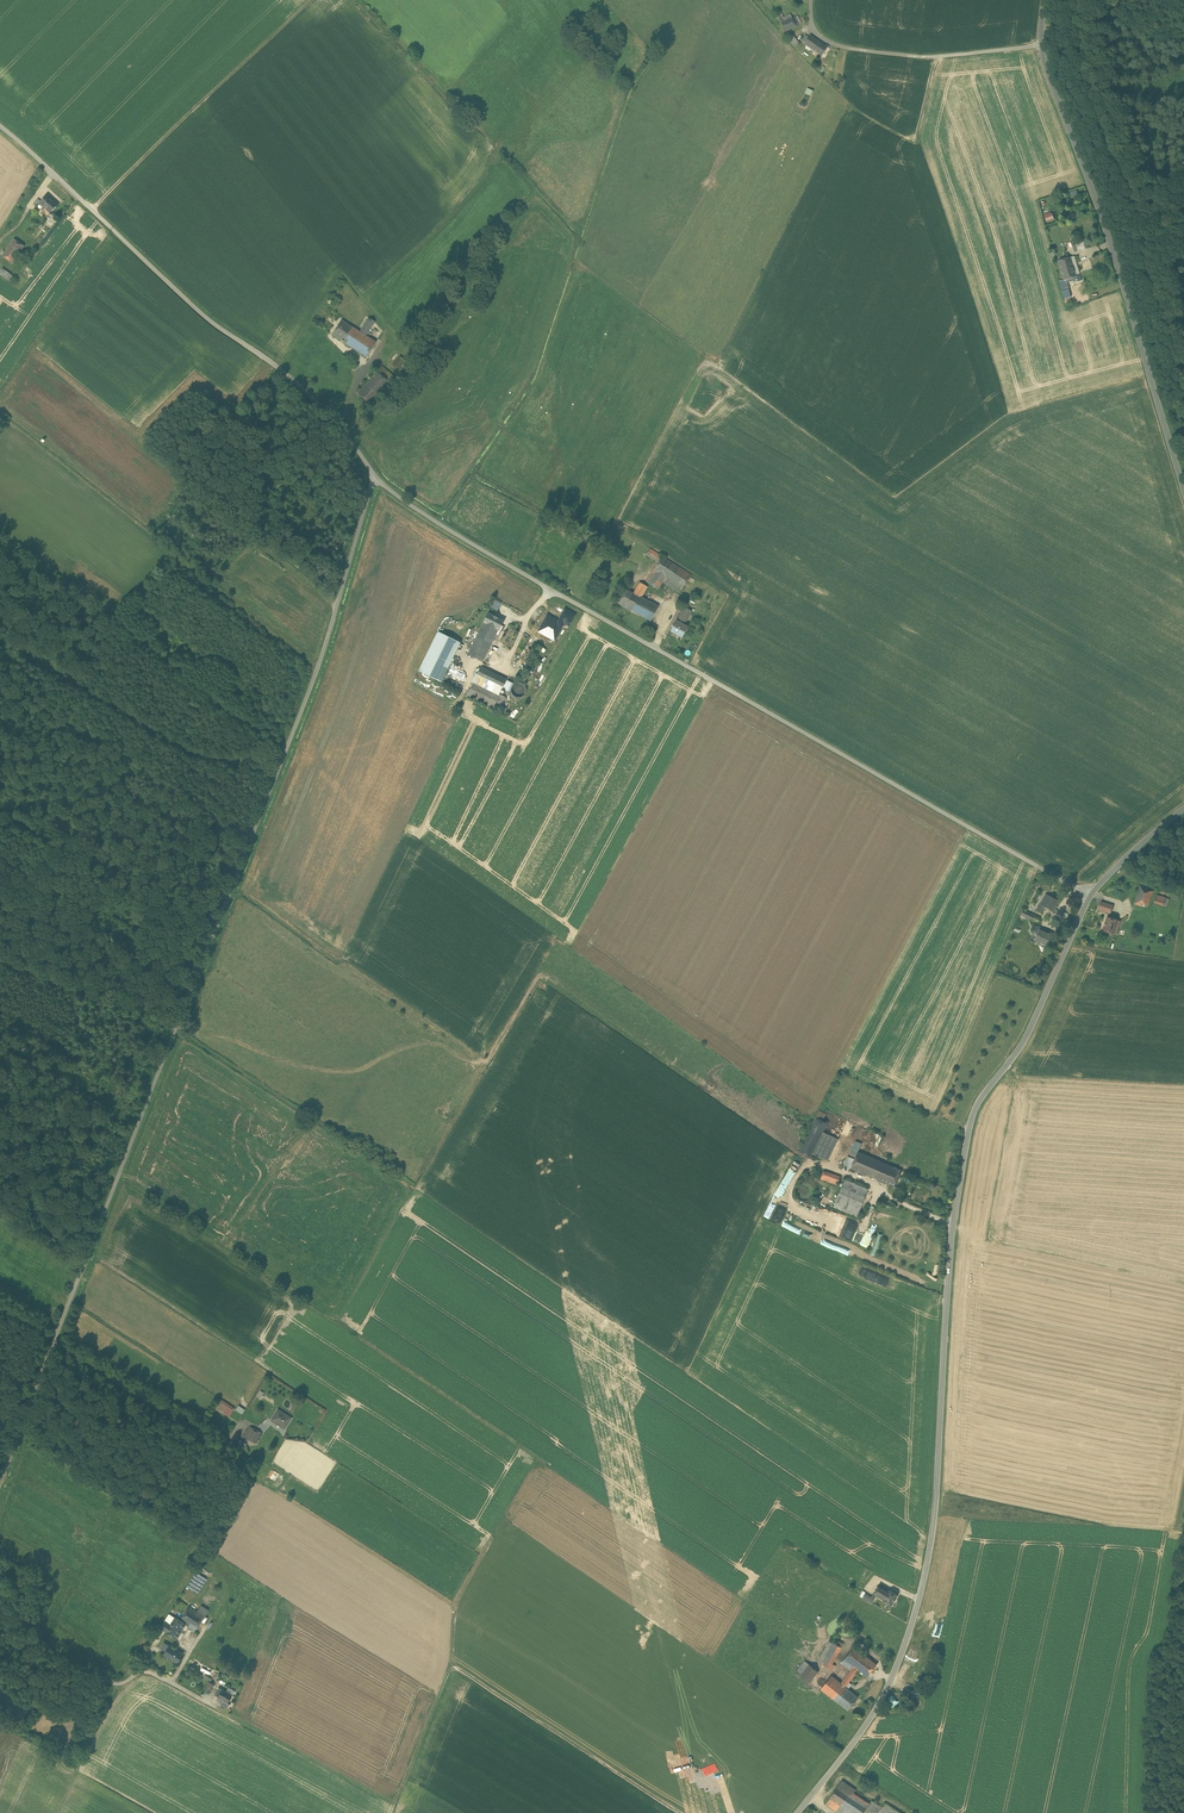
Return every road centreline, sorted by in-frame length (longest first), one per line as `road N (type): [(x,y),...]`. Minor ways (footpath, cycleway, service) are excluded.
road 1 (unclassified): [(376,479),(305,702),(0,1483)]
road 2 (tertiary): [(797,1812),(875,1713),(921,1597),(934,1529),(953,1223),(970,1126),(979,1099),(1024,1043),(1089,894)]
road 3 (unclassified): [(1089,894),(462,537),(376,479)]
road 4 (unclassified): [(376,479),(338,420),(293,377),(203,313),(0,125)]
road 5 (tertiary): [(1183,489),(1040,44)]
road 6 (track): [(285,754),(202,757),(0,639)]
road 7 (track): [(93,208),(310,0)]
road 8 (track): [(175,1028),(414,1182)]
road 9 (track): [(683,1812),(452,1667)]
road 10 (track): [(54,1342),(256,1479),(266,1460)]
road 11 (residential): [(811,0),(815,31),(849,47),(937,57),(1040,44)]
road 12 (unclassified): [(0,1635),(121,1684),(146,1668),(171,1683),(209,1623)]
road 13 (track): [(337,605),(180,479)]
road 14 (track): [(175,1028),(0,961)]
road 15 (track): [(937,57),(917,136),(828,129)]
road 16 (tertiary): [(1089,894),(1183,810)]

